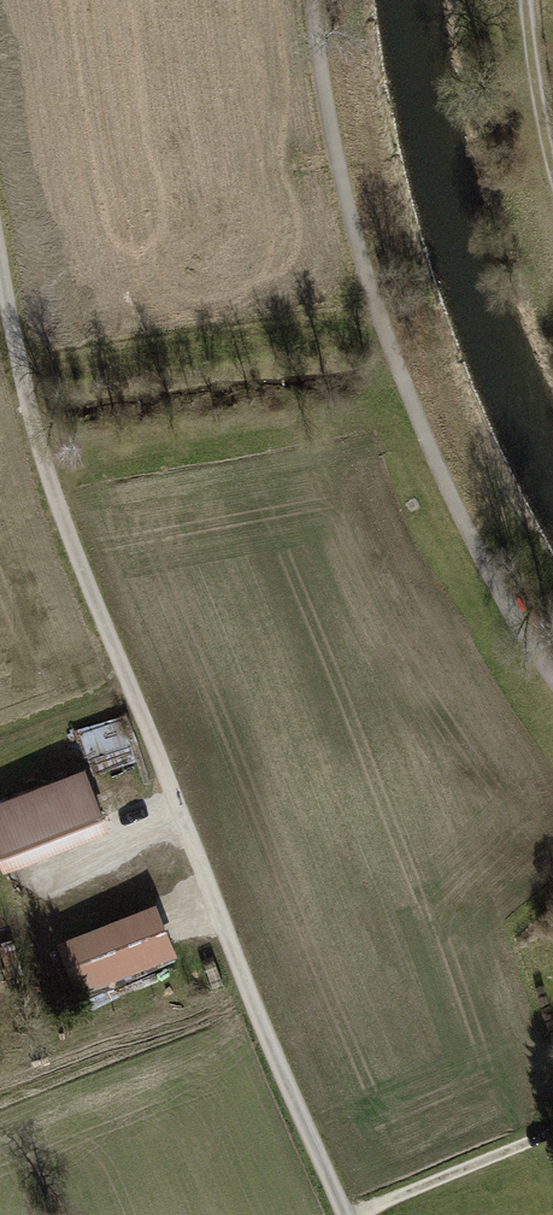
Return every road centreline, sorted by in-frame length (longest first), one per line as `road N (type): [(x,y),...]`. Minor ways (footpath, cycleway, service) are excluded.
road 1 (track): [(0,258),(22,387),(53,492),(342,1214)]
road 2 (track): [(311,0),(368,282),(437,465),(520,629),(552,677)]
road 3 (track): [(383,1214),(552,1142)]
road 4 (track): [(525,0),(552,169)]

